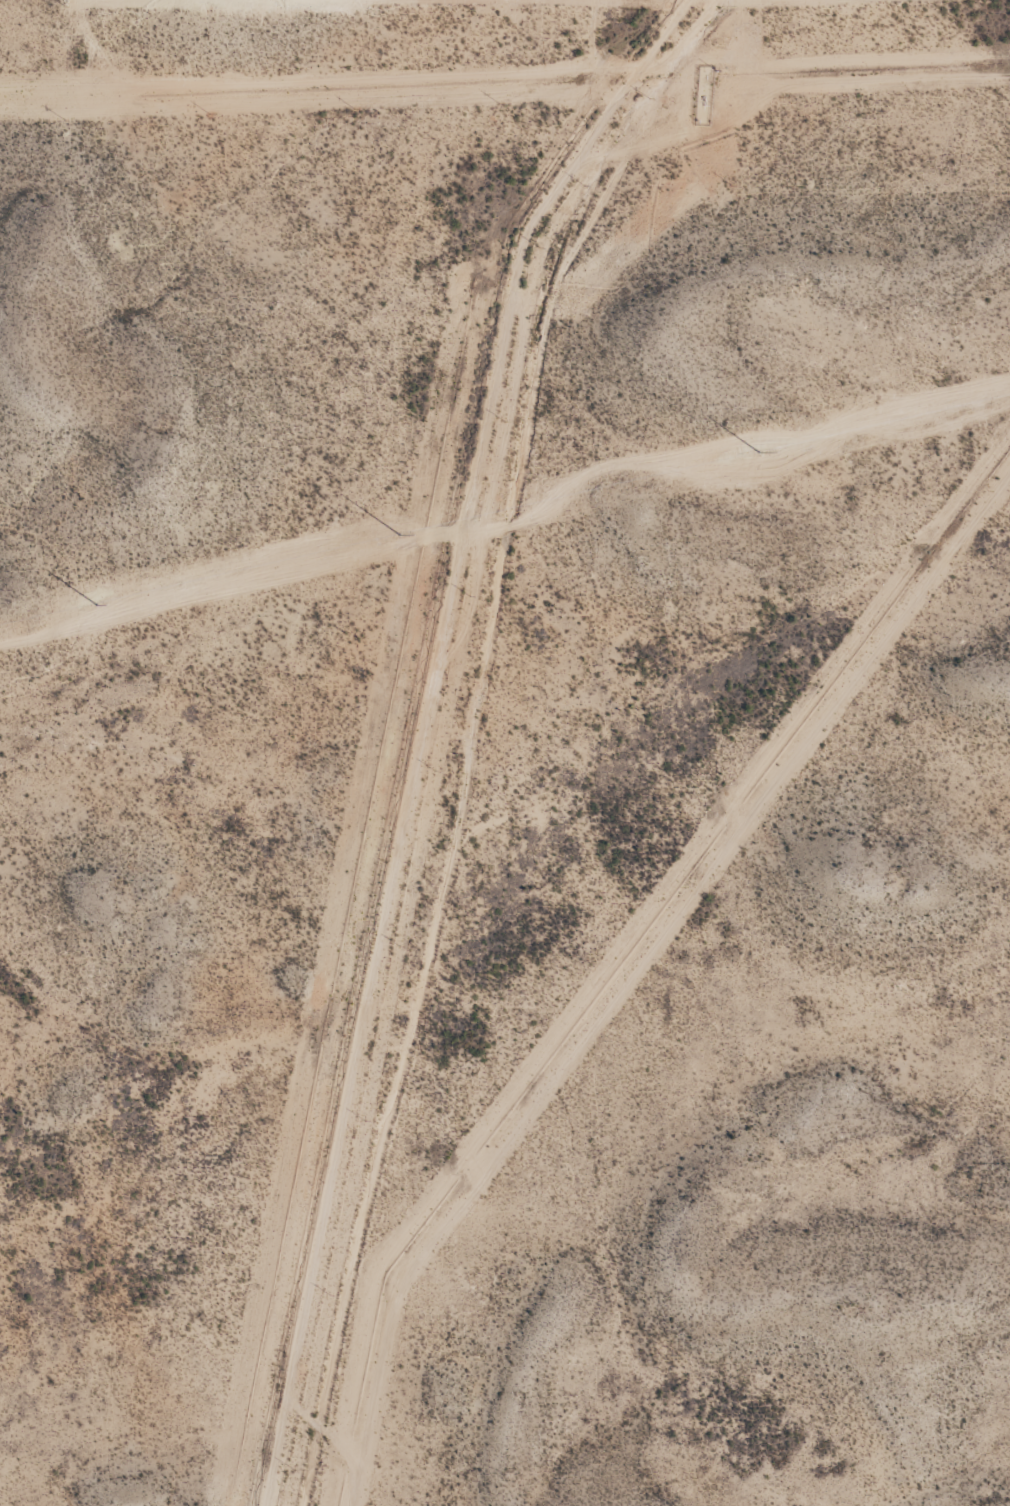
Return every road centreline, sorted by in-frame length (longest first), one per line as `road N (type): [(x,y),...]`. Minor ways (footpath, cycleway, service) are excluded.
road 1 (track): [(302,1505),(428,821),(598,182),(673,51),(727,0)]

